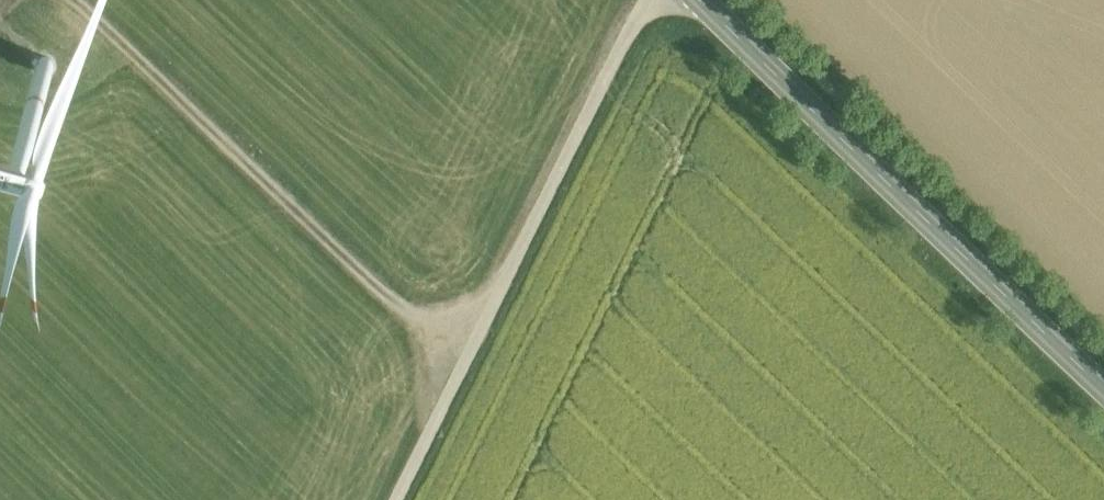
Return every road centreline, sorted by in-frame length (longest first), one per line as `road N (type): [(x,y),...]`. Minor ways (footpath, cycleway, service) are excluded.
road 1 (tertiary): [(705,0),(1103,389)]
road 2 (track): [(396,499),(642,0)]
road 3 (track): [(470,350),(401,309),(66,0)]

